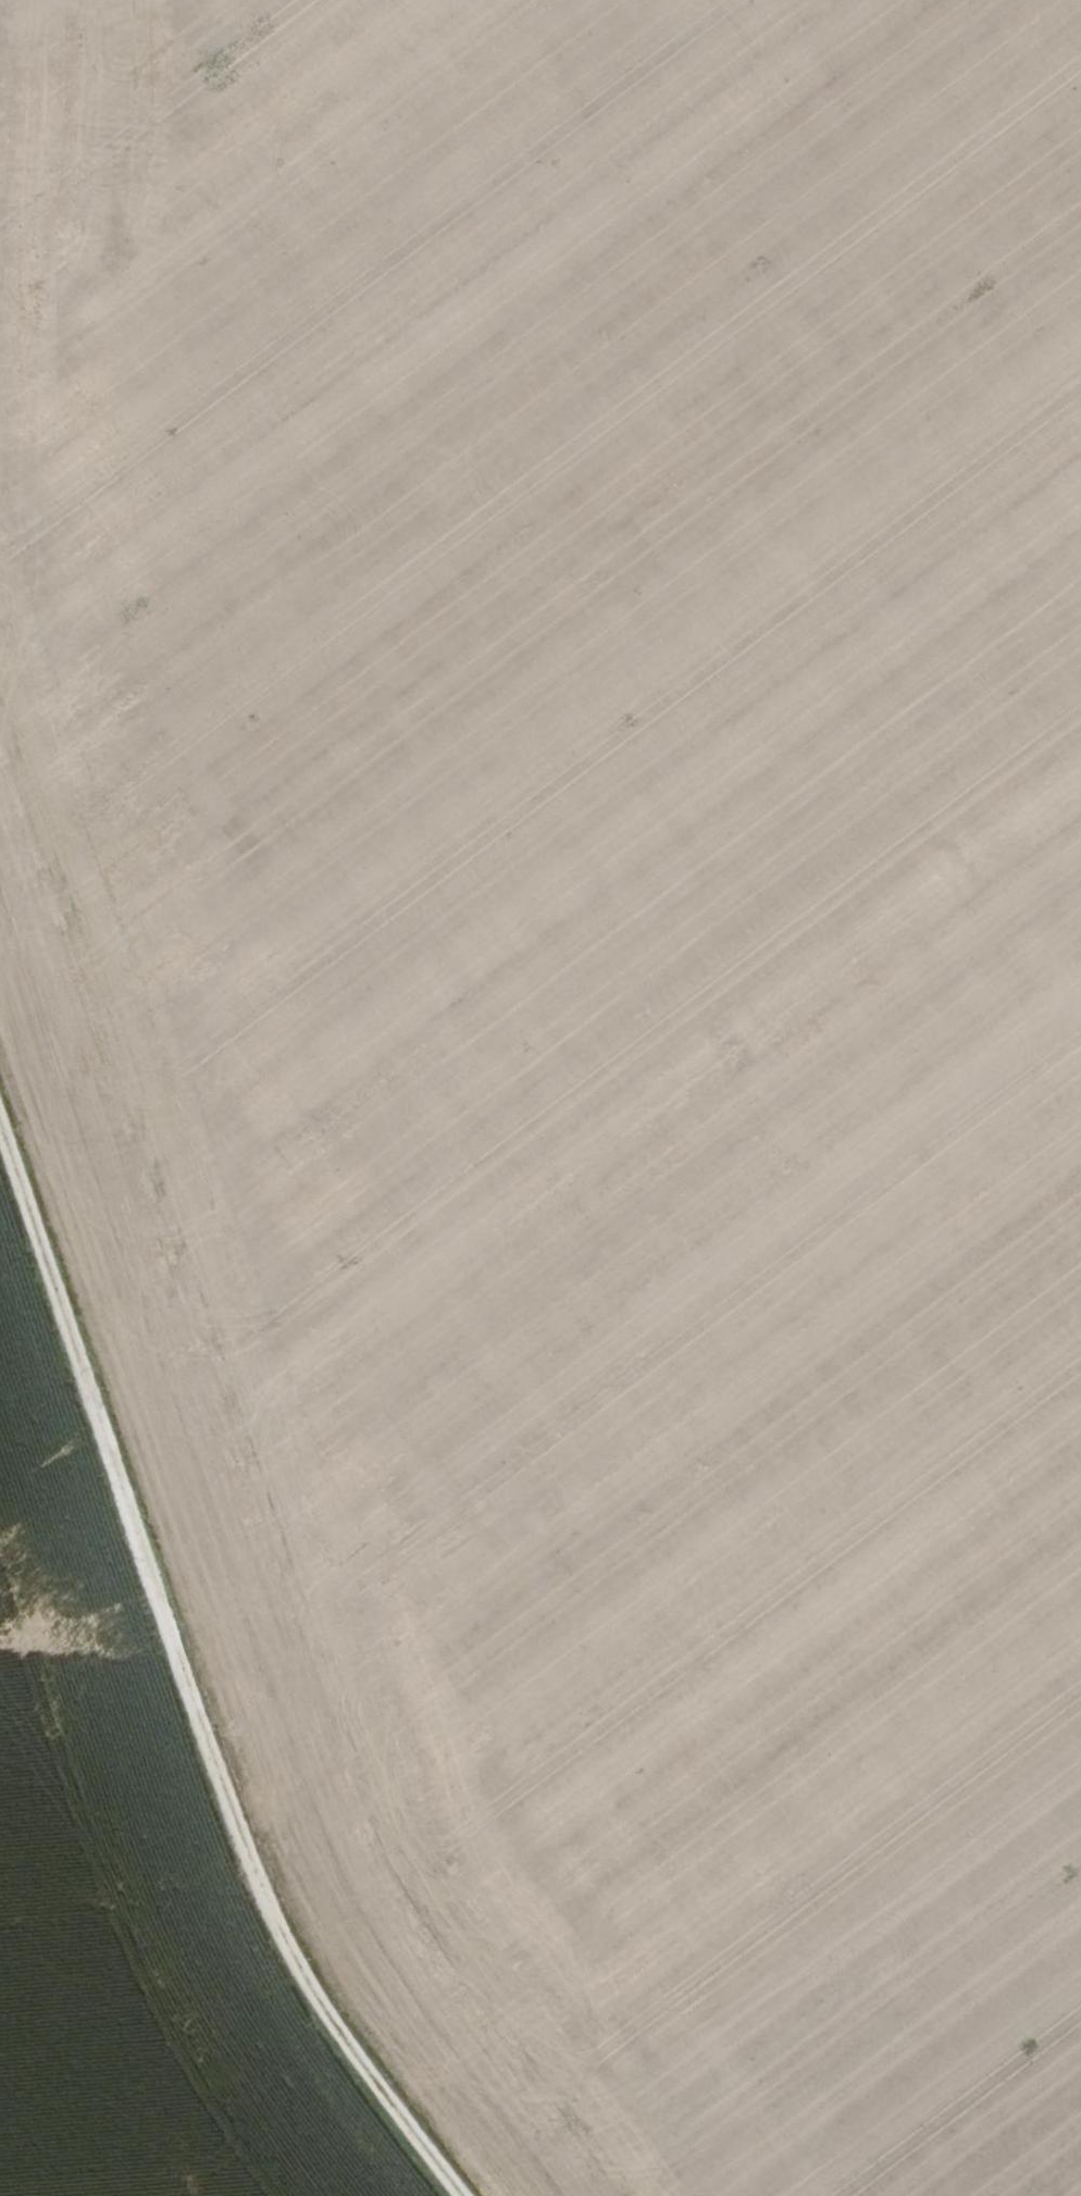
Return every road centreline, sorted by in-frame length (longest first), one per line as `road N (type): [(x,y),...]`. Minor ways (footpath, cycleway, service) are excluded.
road 1 (track): [(462,2195),(287,1959),(186,1692),(0,1132)]

